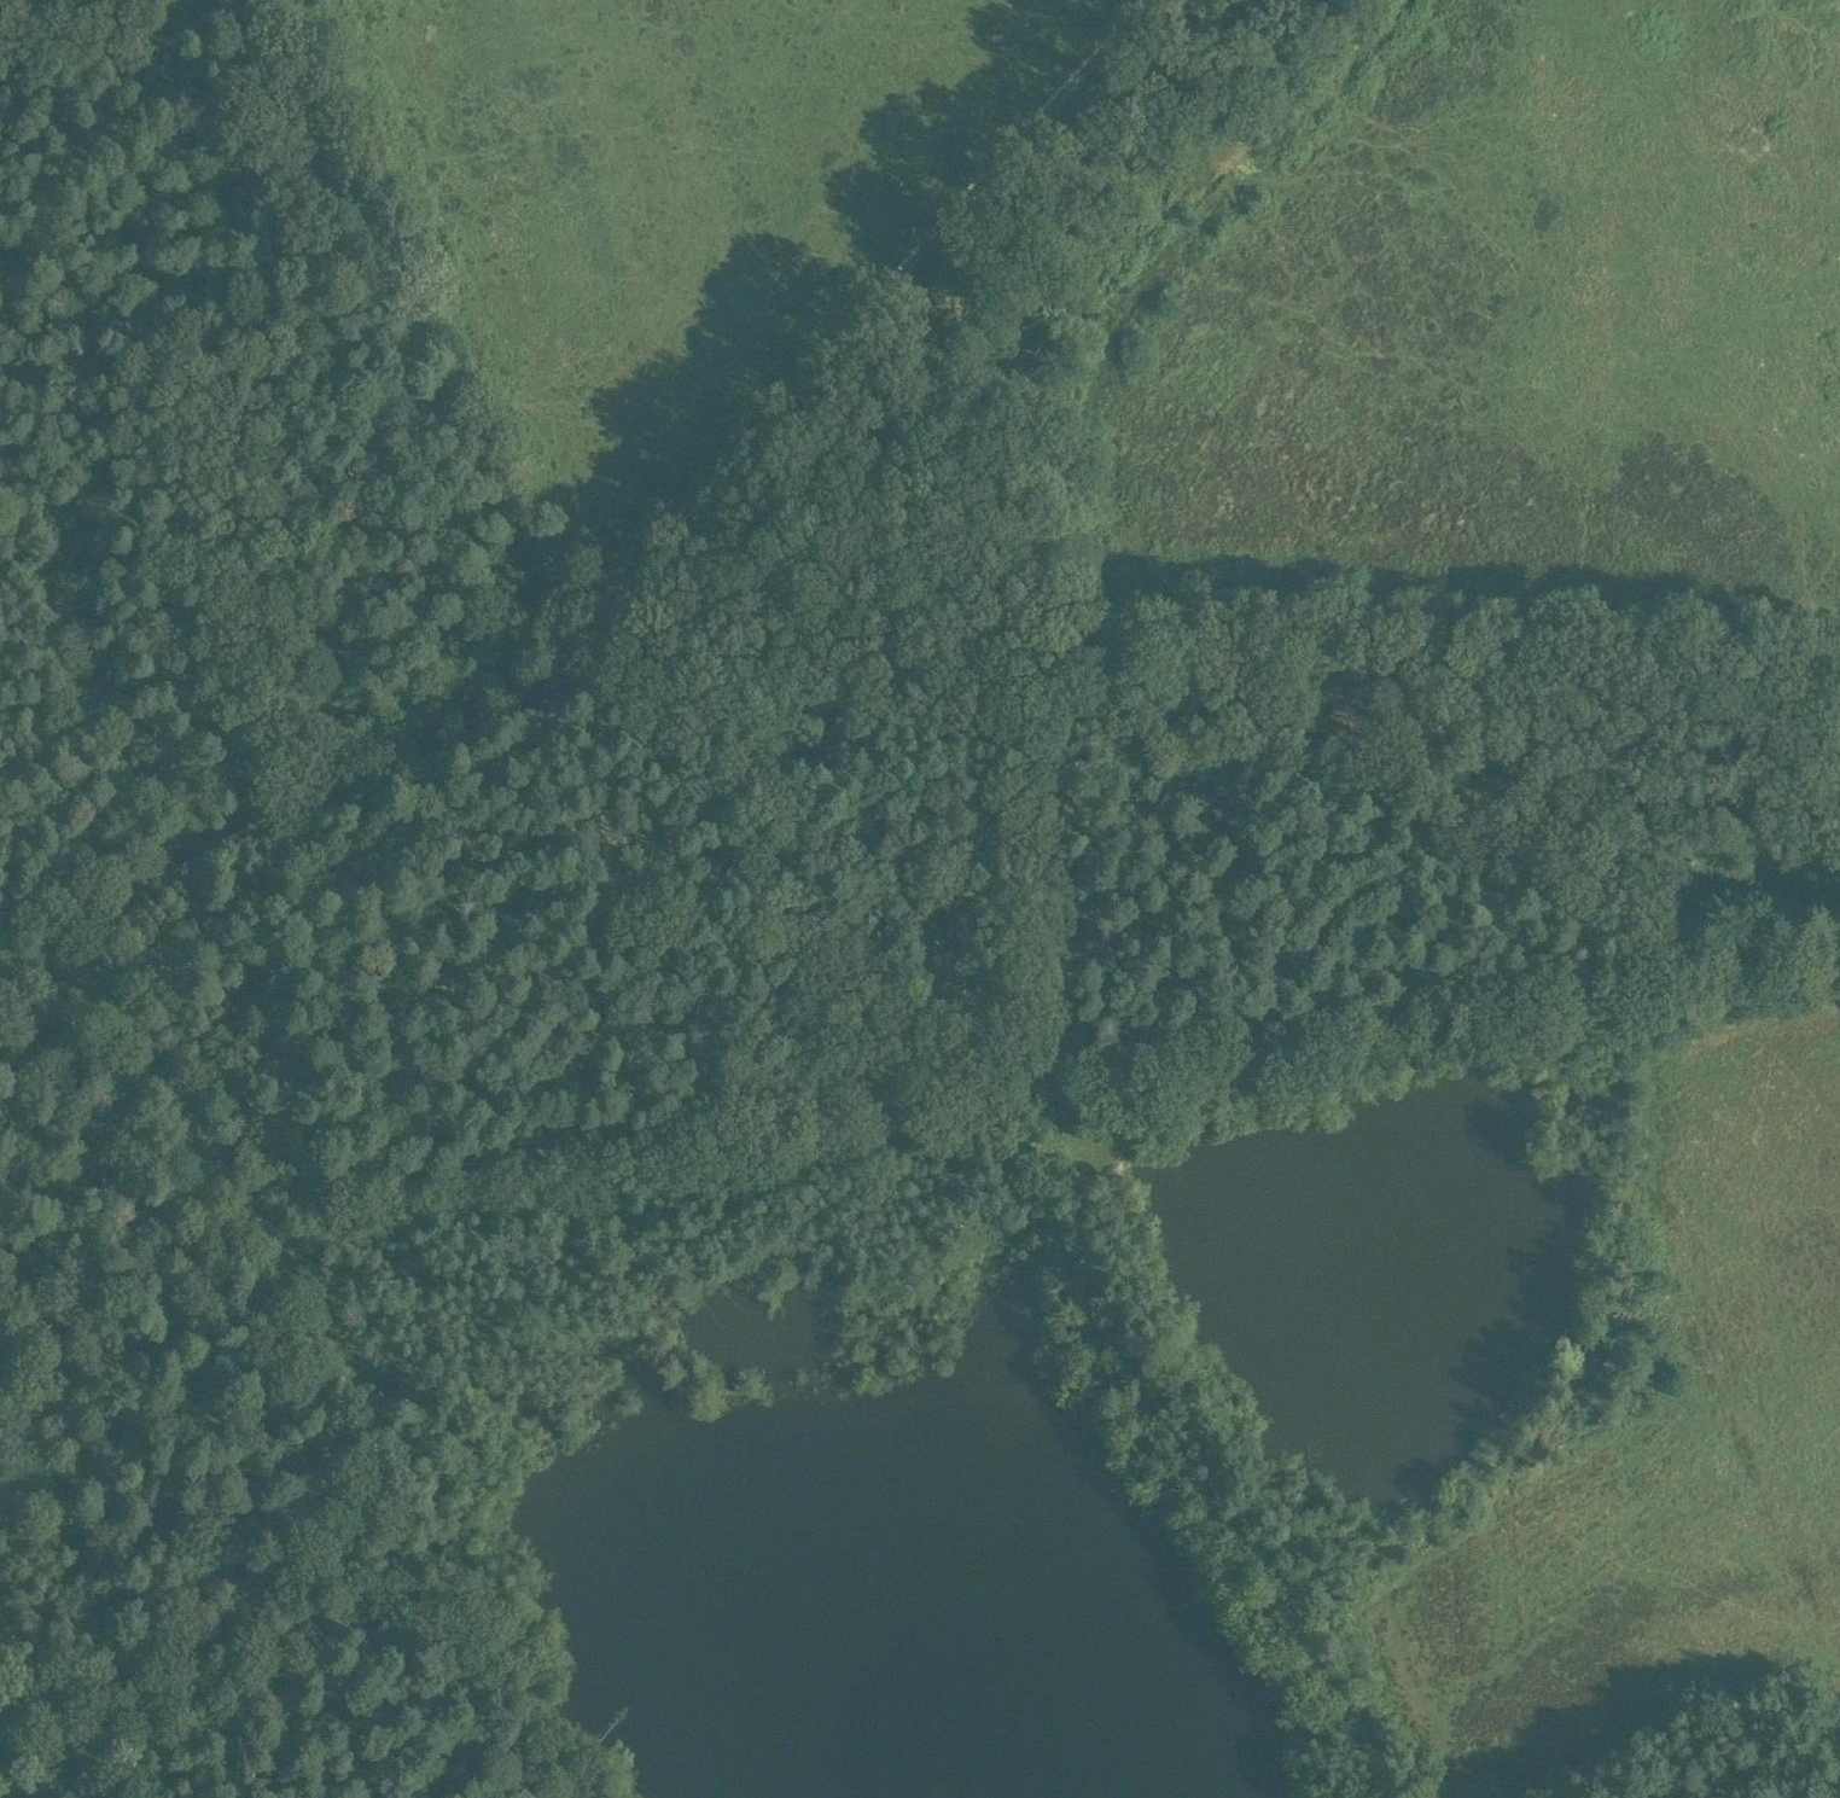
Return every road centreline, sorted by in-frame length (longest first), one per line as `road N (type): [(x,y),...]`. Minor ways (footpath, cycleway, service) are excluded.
road 1 (track): [(550,642),(669,850),(820,937),(945,1069),(1257,1563),(1352,1726),(1383,1797)]
road 2 (track): [(576,1797),(301,1281),(178,1096),(57,943)]
road 3 (track): [(1839,1001),(1803,995),(1681,1009),(1224,1083),(1152,1106),(1104,1135)]
road 4 (track): [(977,1123),(281,1250)]
road 5 (track): [(98,1797),(0,1617)]

